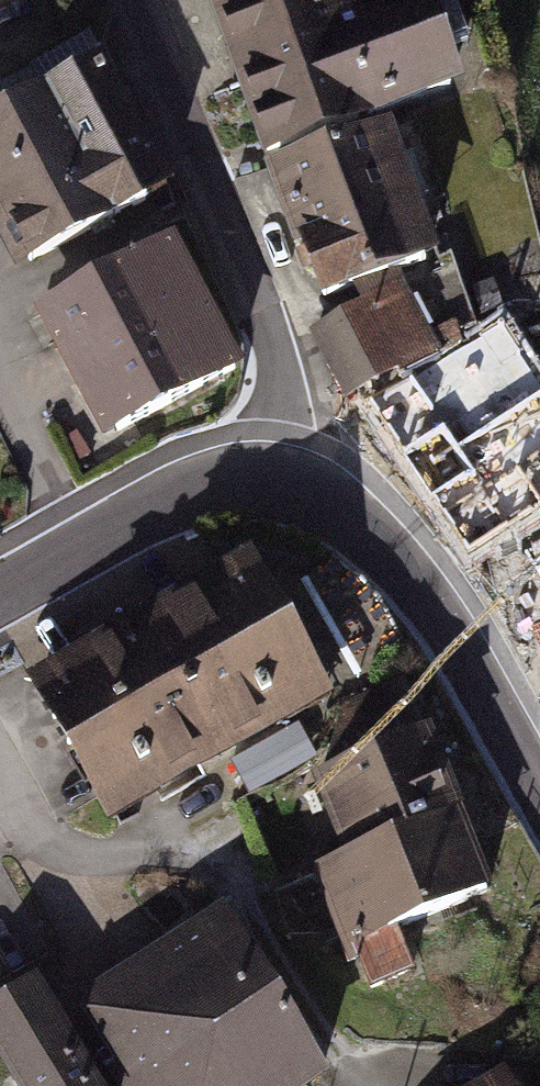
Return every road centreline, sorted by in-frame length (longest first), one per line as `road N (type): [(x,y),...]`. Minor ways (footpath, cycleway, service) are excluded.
road 1 (residential): [(283,483),(281,403),(257,304),(139,0)]
road 2 (unclassified): [(283,483),(335,504),(382,545),(442,625),(539,791)]
road 3 (unclassified): [(0,592),(177,497),(222,484),(283,483)]

